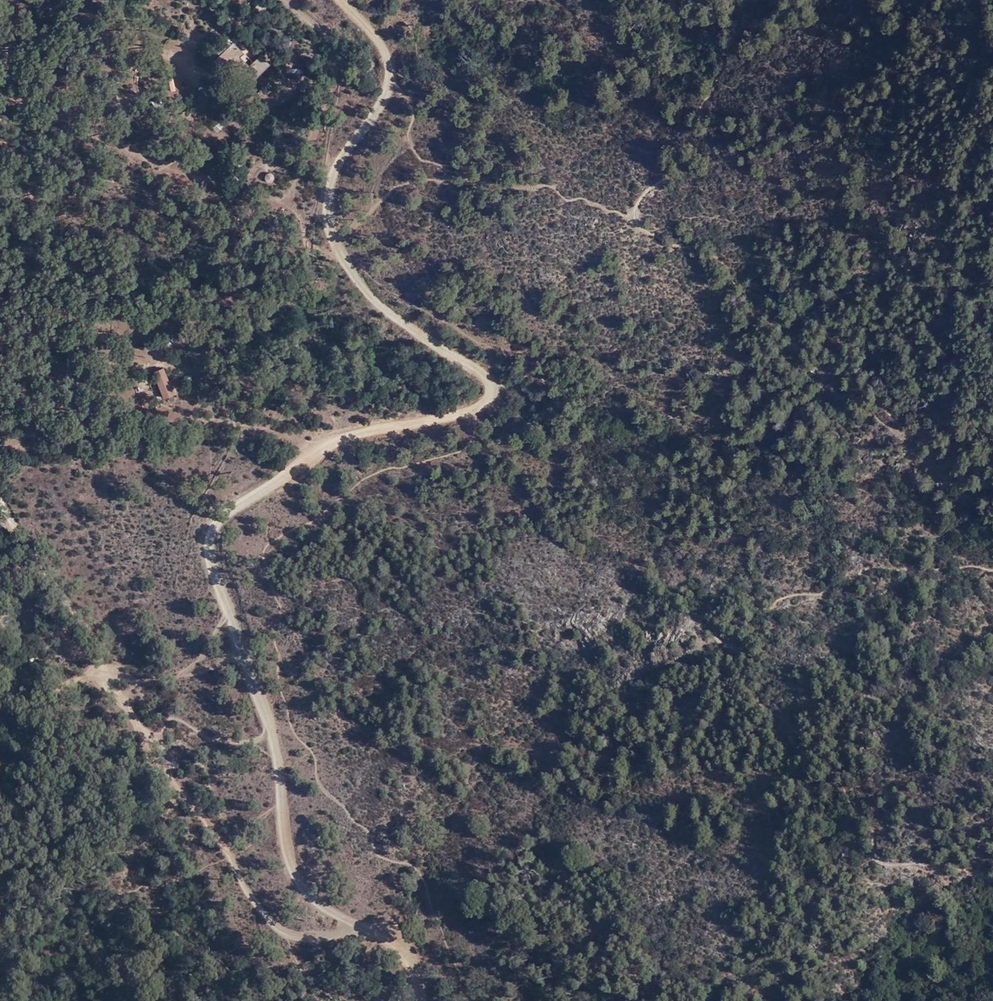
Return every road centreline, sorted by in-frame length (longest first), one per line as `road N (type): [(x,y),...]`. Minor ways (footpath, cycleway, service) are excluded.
road 1 (track): [(342,0),(380,50),(384,89),(335,165),(326,217),(336,253),(359,287),(412,334),(477,375),(489,401),(476,413),(380,423),(298,461),(230,510),(218,565),(275,732),(288,856),(331,910),(387,934),(414,975),(418,1000)]
road 2 (track): [(331,910),(332,939),(286,931),(252,891),(221,828),(174,781),(170,751),(105,682)]
road 3 (residential): [(105,682),(93,645),(0,516)]

